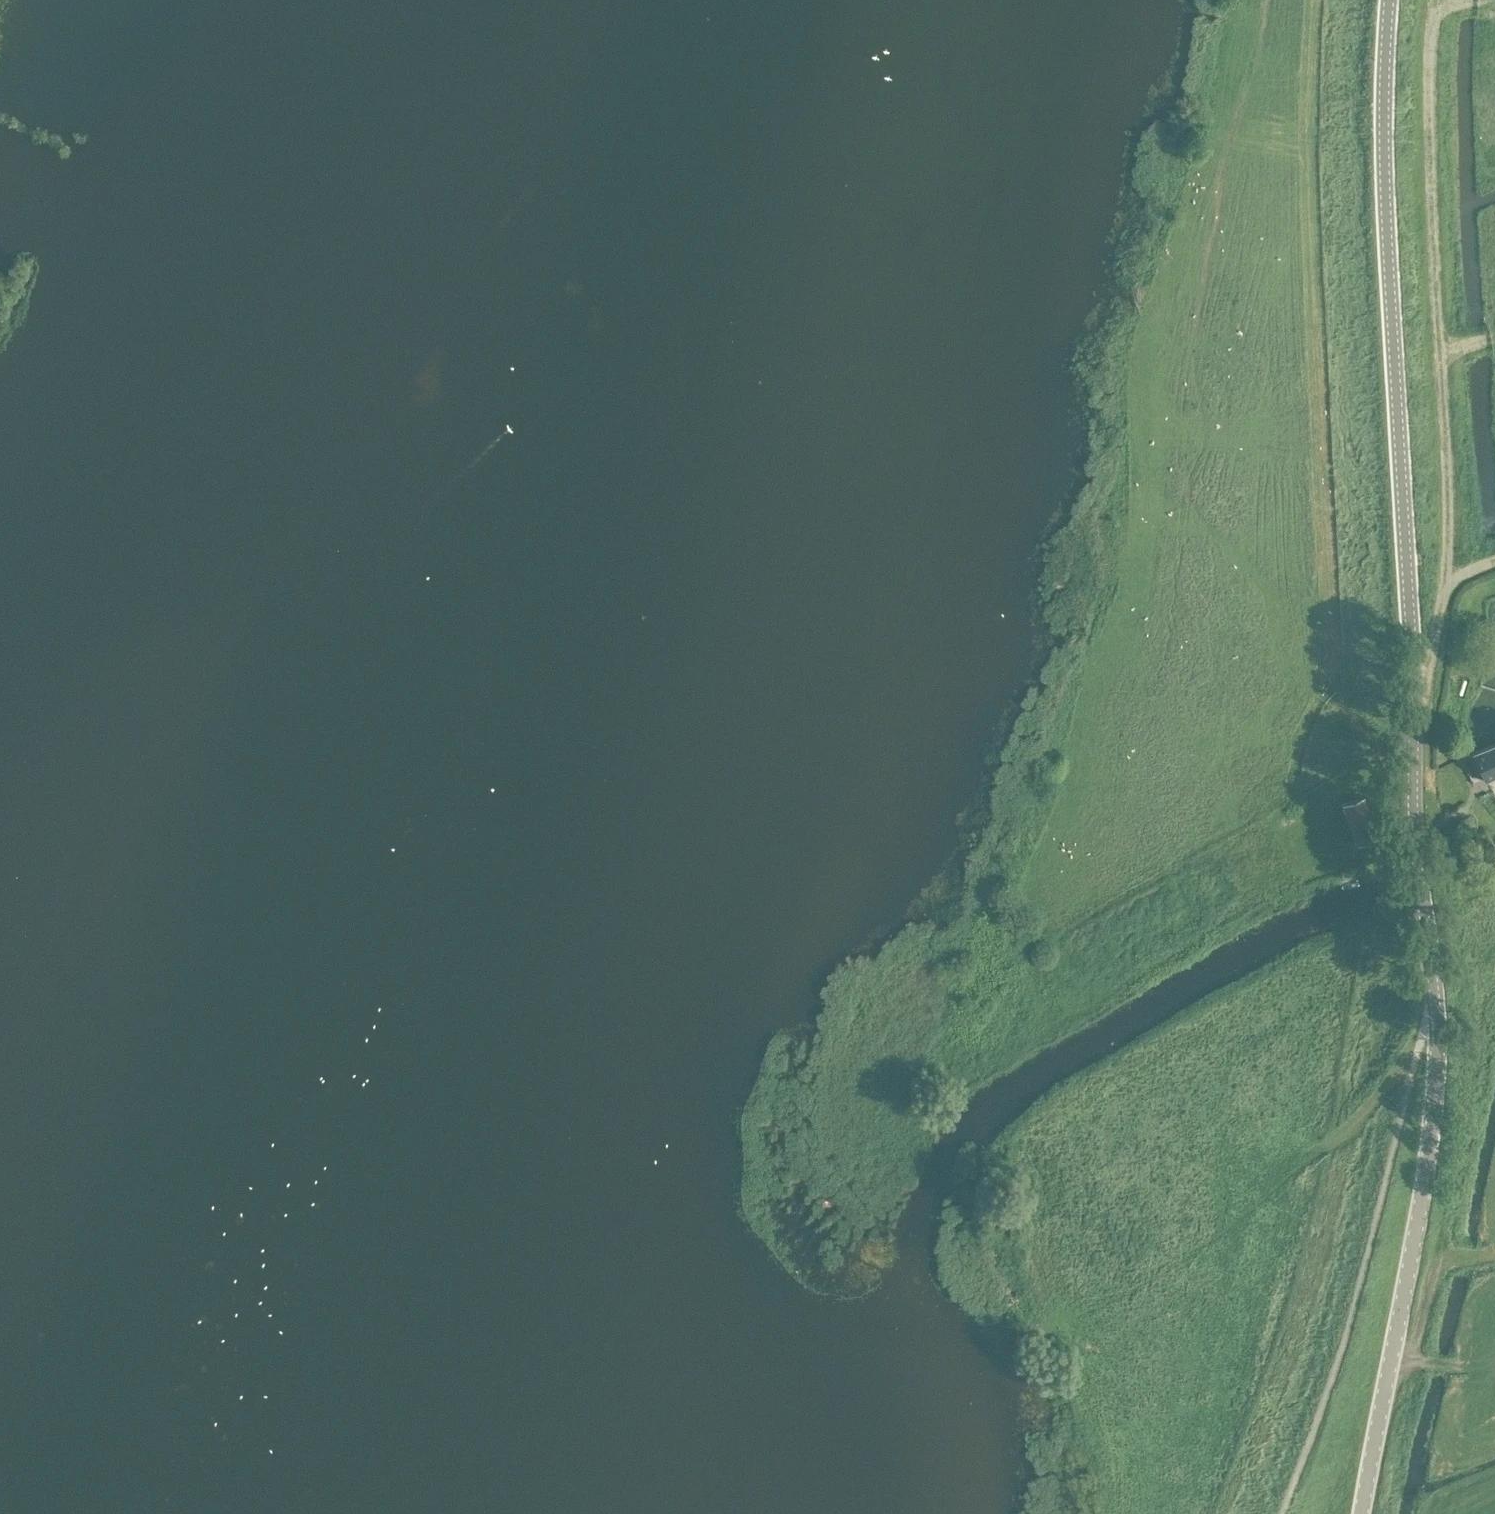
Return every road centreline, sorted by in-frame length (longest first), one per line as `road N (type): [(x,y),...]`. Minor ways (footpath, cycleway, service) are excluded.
road 1 (unclassified): [(1361,1513),(1421,1206),(1437,1063),(1416,835),(1386,169),(1391,0)]
road 2 (track): [(1455,8),(1437,30),(1446,590)]
road 3 (track): [(1414,714),(1430,681),(1443,594),(1494,559)]

